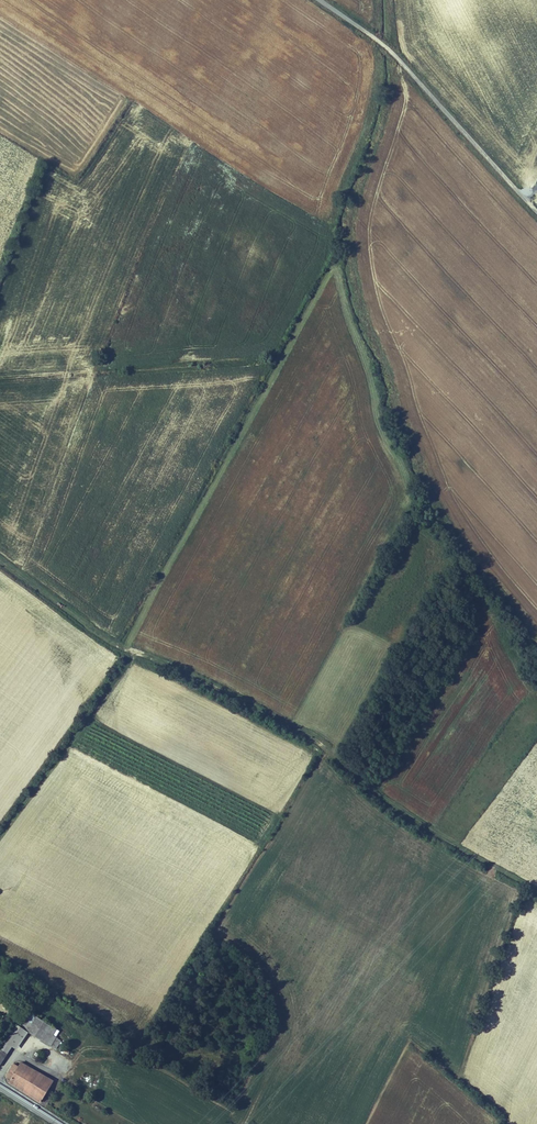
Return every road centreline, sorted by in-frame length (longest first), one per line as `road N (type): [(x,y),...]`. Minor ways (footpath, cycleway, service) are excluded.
road 1 (track): [(0,562),(106,641),(312,739),(389,807),(536,892)]
road 2 (track): [(318,0),(387,49),(536,213)]
road 3 (track): [(0,840),(135,653)]

